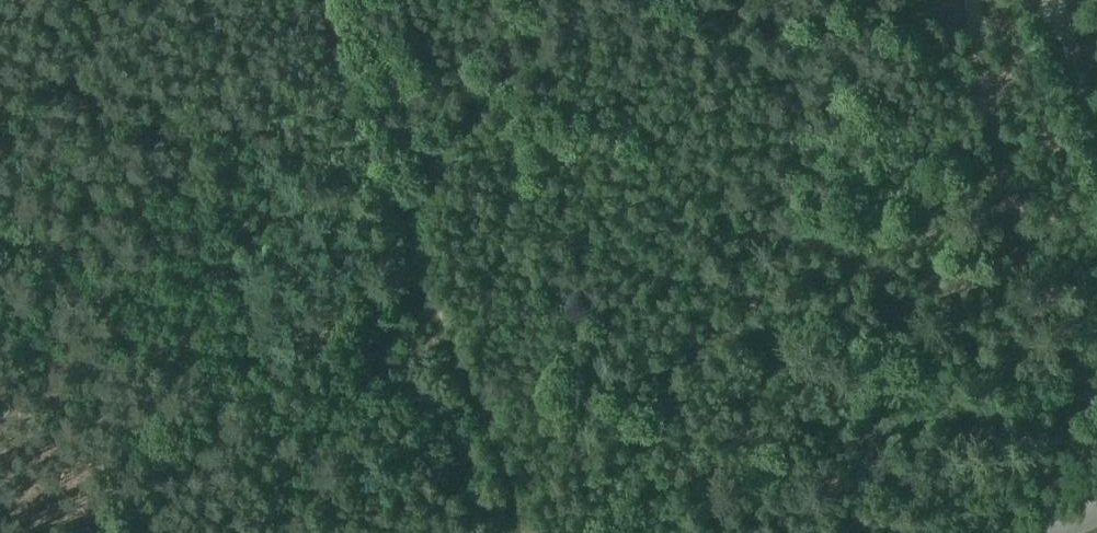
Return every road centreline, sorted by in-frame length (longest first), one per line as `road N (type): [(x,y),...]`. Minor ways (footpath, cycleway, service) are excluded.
road 1 (unclassified): [(1096,141),(1053,0)]

